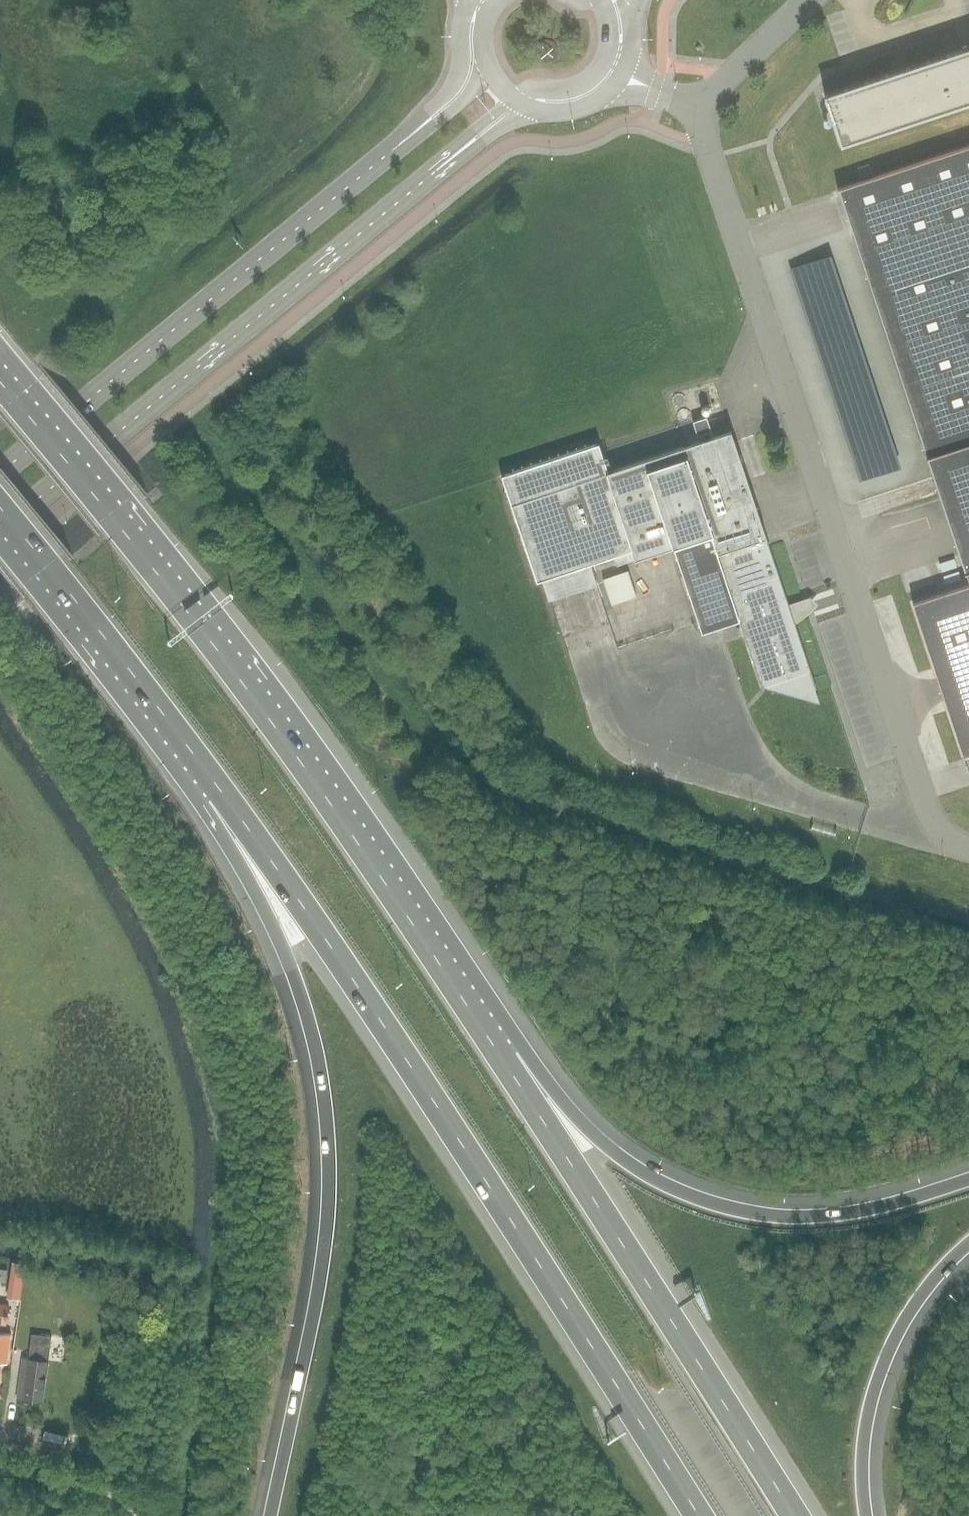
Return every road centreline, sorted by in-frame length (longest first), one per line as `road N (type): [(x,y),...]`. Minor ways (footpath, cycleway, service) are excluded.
road 1 (trunk): [(224,795),(699,1515)]
road 2 (trunk): [(504,1060),(300,759),(0,382)]
road 3 (unclassified): [(968,850),(926,807),(715,173),(707,108)]
road 4 (motorway): [(224,795),(305,1006),(328,1108),(325,1240),(271,1515)]
road 5 (secondary): [(0,531),(444,166)]
road 6 (trunk): [(795,1515),(504,1060)]
road 7 (motorway): [(968,1179),(808,1215),(731,1205),(631,1164),(504,1060)]
road 8 (secondary): [(392,151),(0,472)]
road 9 (trunk): [(0,507),(224,795)]
road 10 (motorway): [(866,1515),(867,1422),(882,1366),(917,1303),(968,1243)]
road 11 (secondary): [(466,12),(453,83),(392,151)]
road 12 (unclassified): [(707,108),(720,79),(806,0)]
road 13 (secondary): [(488,66),(472,94),(392,151)]

